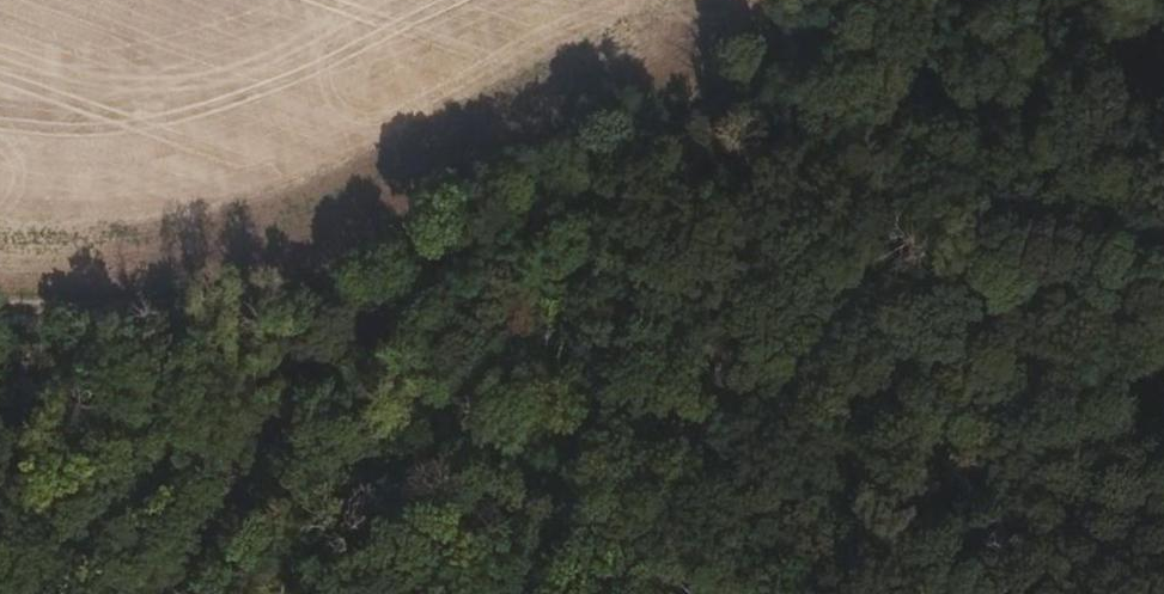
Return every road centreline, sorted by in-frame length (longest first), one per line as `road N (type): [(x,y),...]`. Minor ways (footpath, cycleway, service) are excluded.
road 1 (unclassified): [(357,321),(449,251),(803,62),(889,0)]
road 2 (track): [(792,0),(803,62),(665,593)]
road 3 (track): [(0,308),(357,321)]
road 4 (residential): [(169,593),(280,416),(357,321)]

